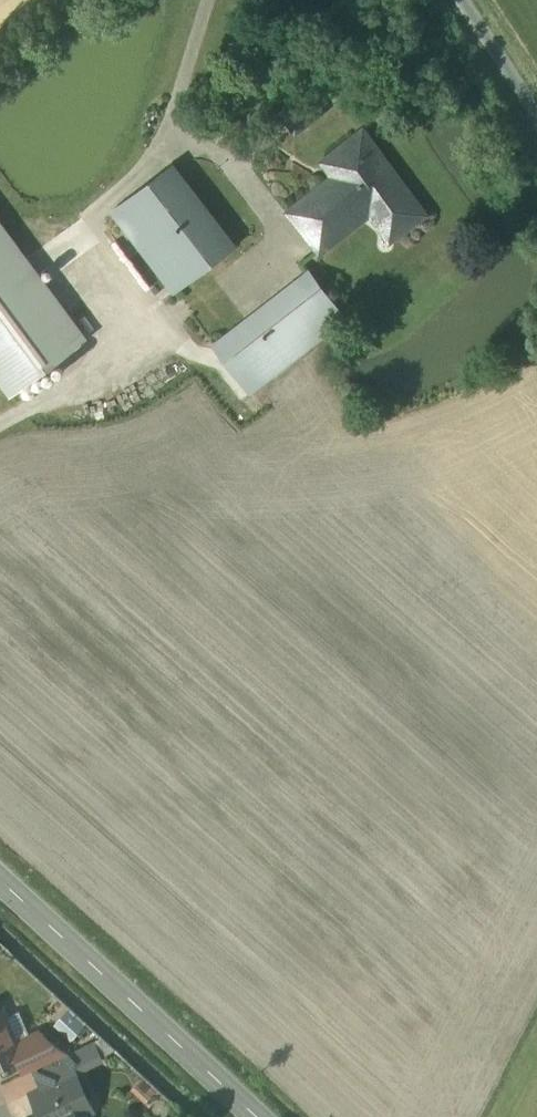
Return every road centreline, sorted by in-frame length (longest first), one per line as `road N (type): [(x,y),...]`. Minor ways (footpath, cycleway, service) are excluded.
road 1 (secondary): [(254,1116),(0,882)]
road 2 (unclassified): [(536,143),(449,0)]

